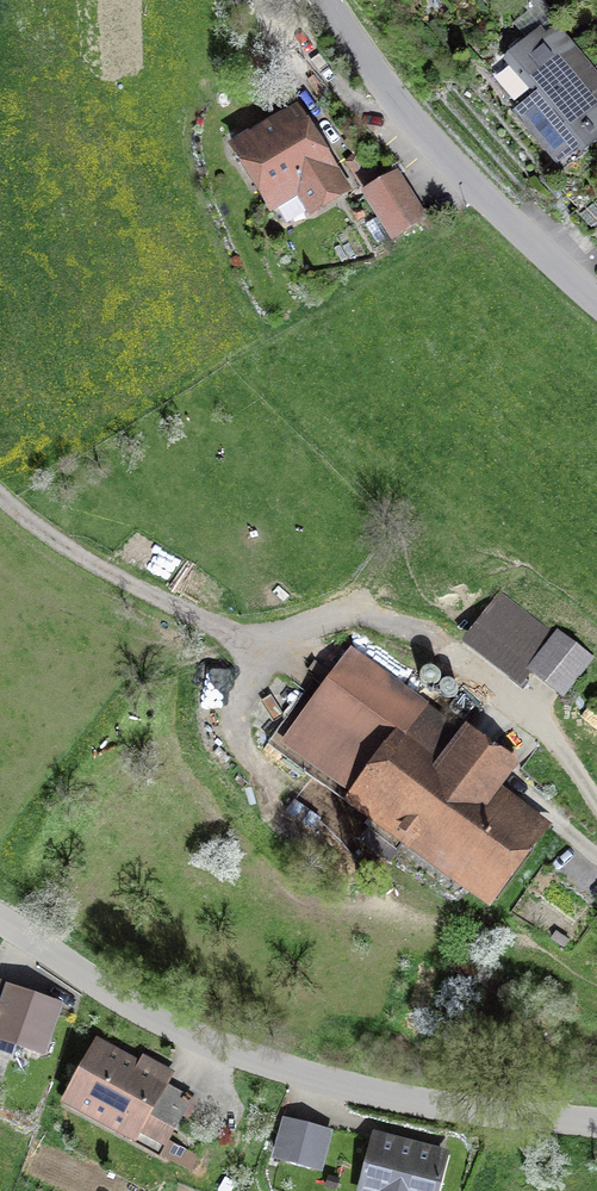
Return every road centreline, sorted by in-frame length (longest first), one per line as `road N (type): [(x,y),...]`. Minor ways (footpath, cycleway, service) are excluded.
road 1 (track): [(0,503),(92,565),(243,634),(364,615),(435,647),(544,729),(596,804)]
road 2 (residential): [(326,0),(382,89),(487,212),(596,309)]
road 3 (unclassified): [(0,935),(201,1047),(314,1081)]
road 4 (unclassified): [(314,1081),(499,1123),(596,1133)]

